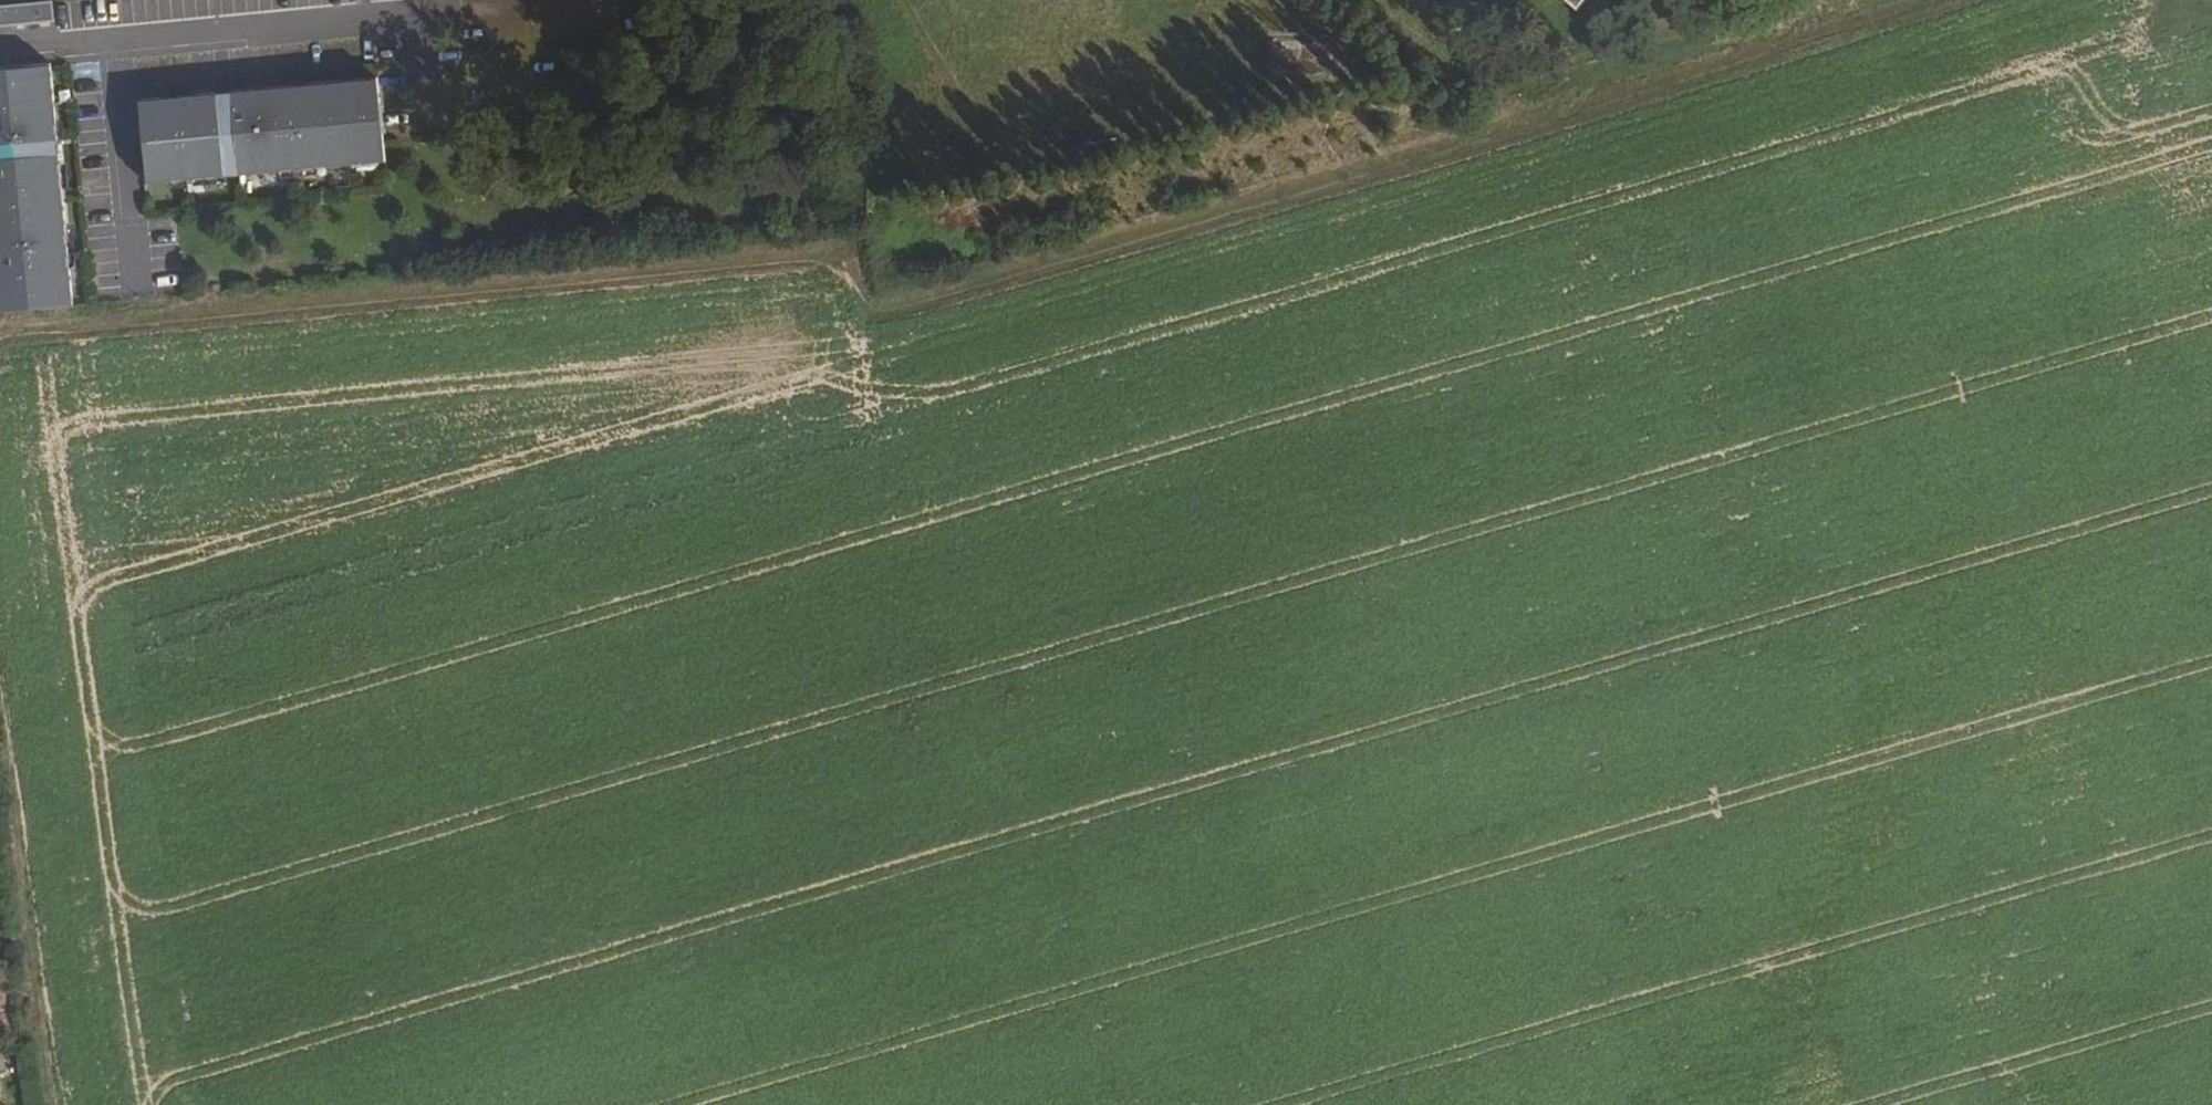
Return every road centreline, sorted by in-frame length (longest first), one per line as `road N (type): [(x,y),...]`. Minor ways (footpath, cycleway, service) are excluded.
road 1 (track): [(0,679),(59,1104)]

